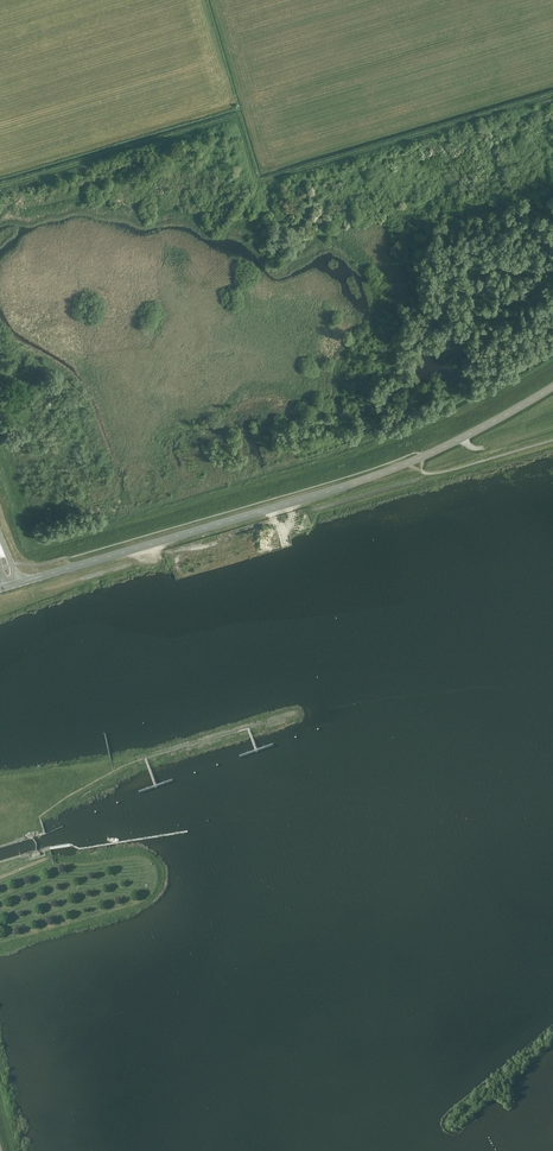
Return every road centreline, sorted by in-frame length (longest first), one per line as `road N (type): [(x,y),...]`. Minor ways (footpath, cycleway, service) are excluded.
road 1 (unclassified): [(20,583),(377,475),(552,386)]

